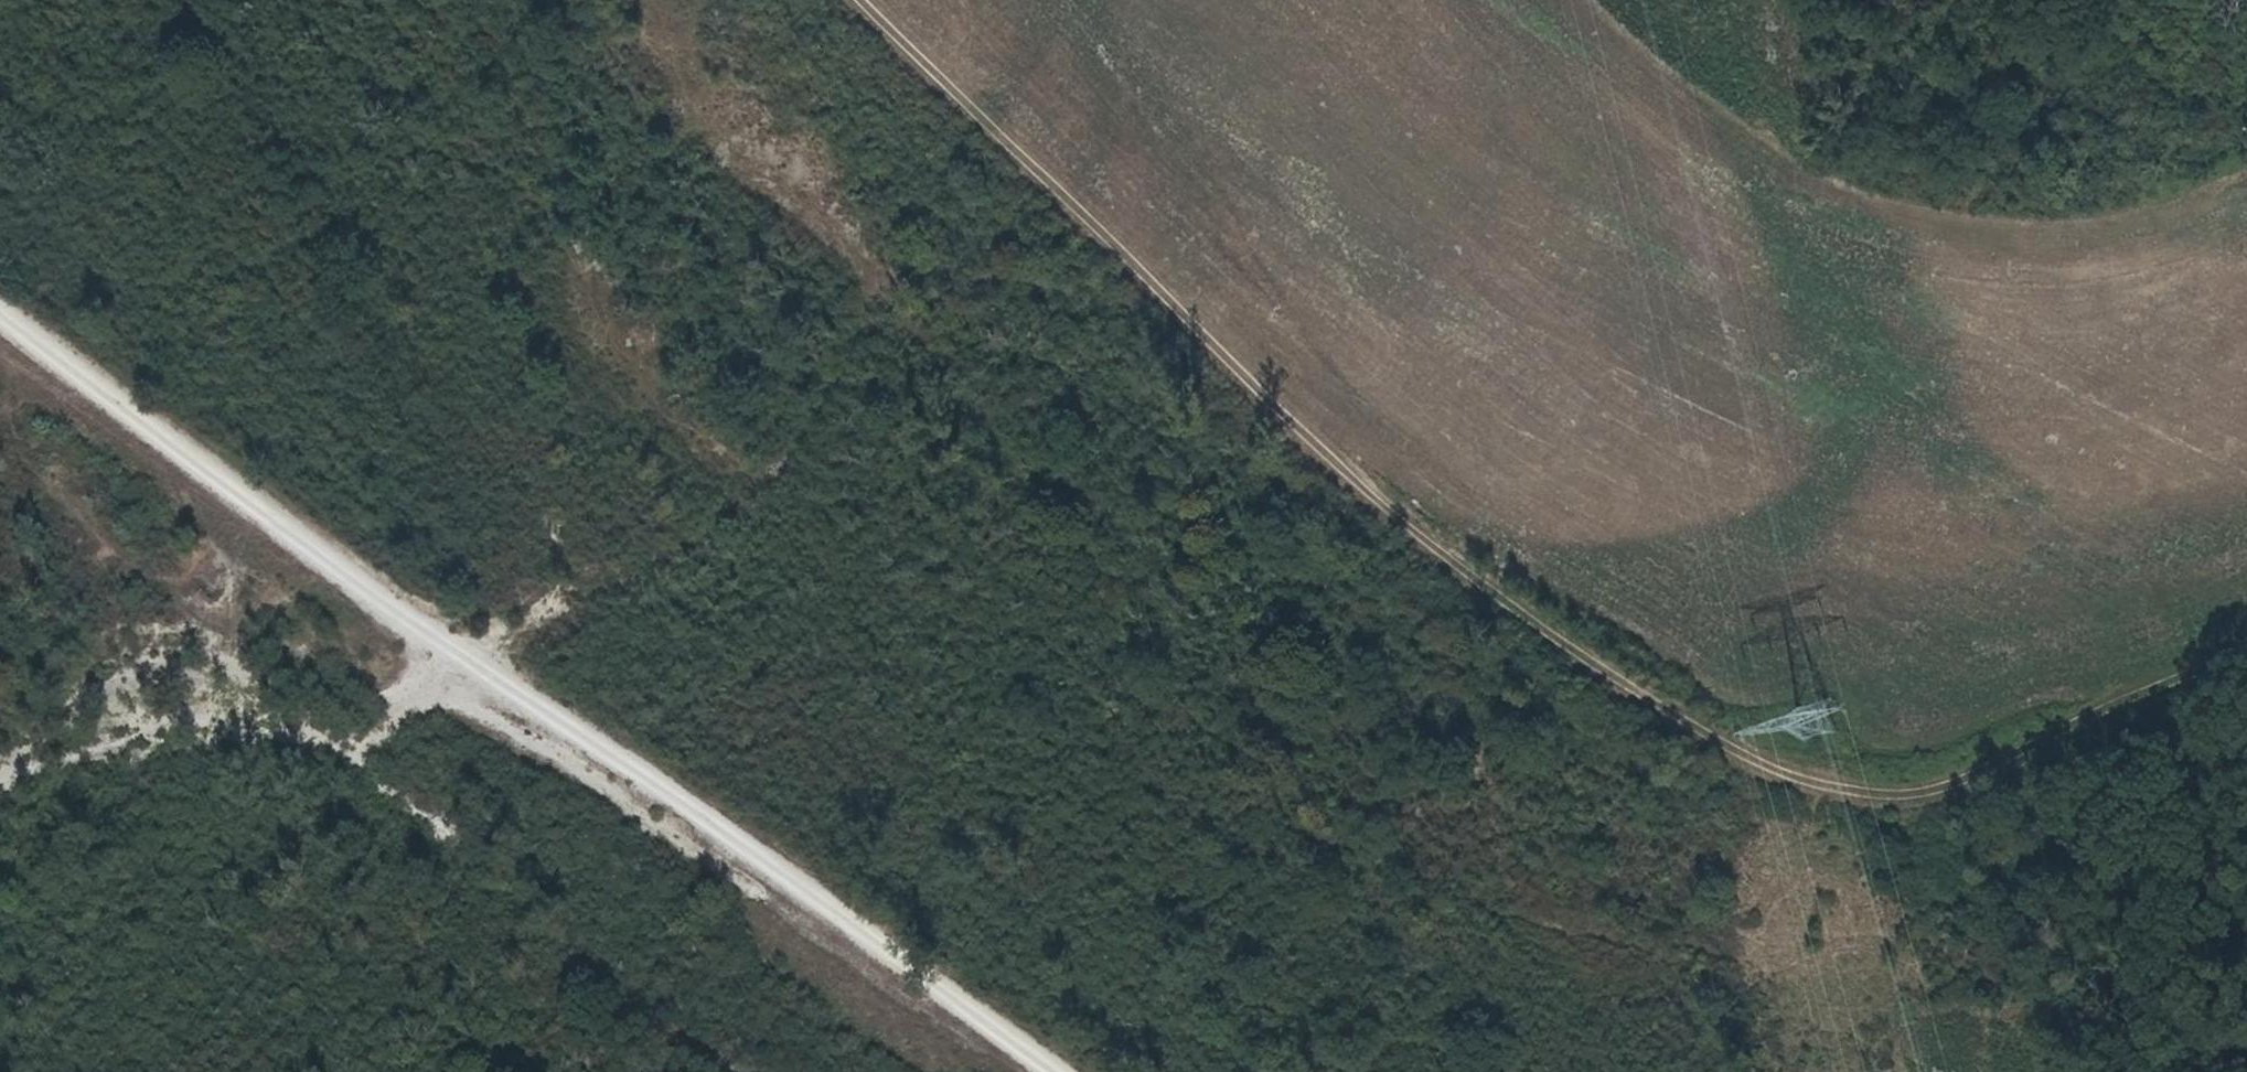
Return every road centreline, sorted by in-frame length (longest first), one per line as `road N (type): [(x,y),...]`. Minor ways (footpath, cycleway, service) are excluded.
road 1 (track): [(2246,647),(1958,781),(1906,794),(1781,772),(1628,685),(1500,598),(1352,479),(865,0)]
road 2 (track): [(1051,1071),(729,833),(453,655),(0,312)]
road 3 (track): [(1580,0),(1703,104),(1829,183),(1943,214),(2083,220),(2212,182),(2246,187)]

